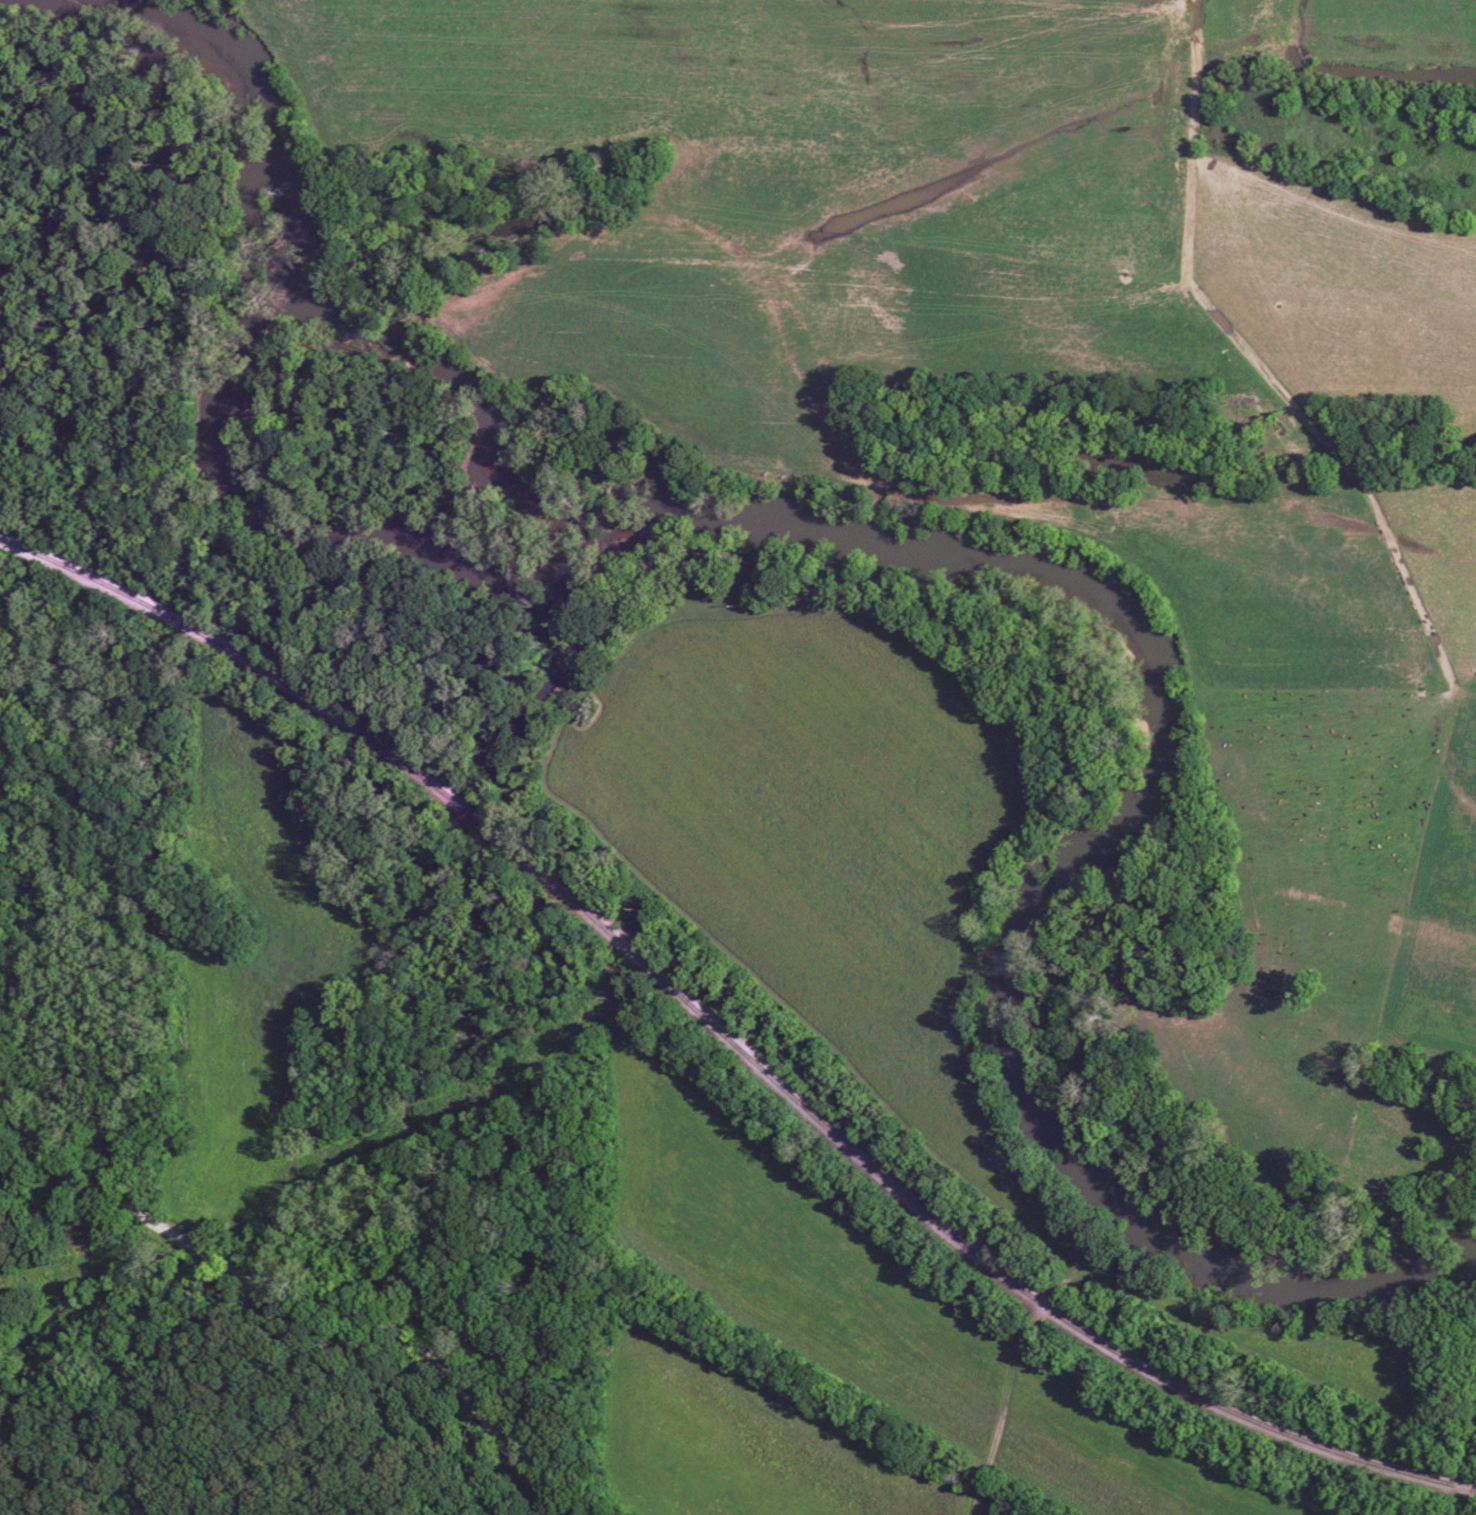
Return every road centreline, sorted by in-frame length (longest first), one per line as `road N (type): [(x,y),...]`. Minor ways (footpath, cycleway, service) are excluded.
road 1 (residential): [(0,1076),(53,1160),(103,1197),(432,1366),(550,1514)]

